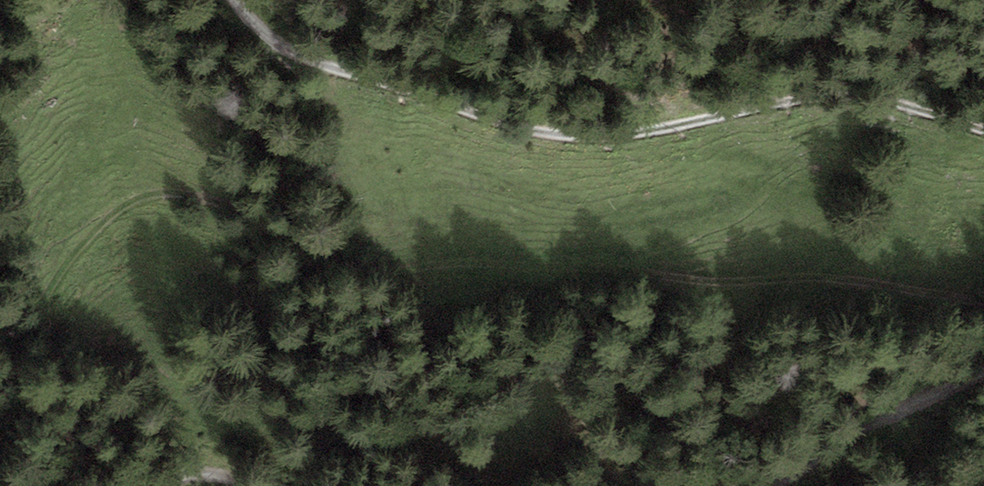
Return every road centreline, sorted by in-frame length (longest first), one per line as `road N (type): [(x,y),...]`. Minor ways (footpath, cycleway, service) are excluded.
road 1 (track): [(0,372),(69,260),(117,209),(156,194),(203,199),(404,282),(855,280),(983,297)]
road 2 (track): [(983,130),(843,96),(592,139),(502,121),(303,60),(275,44),(234,0)]
road 3 (track): [(772,485),(889,414),(983,376)]

